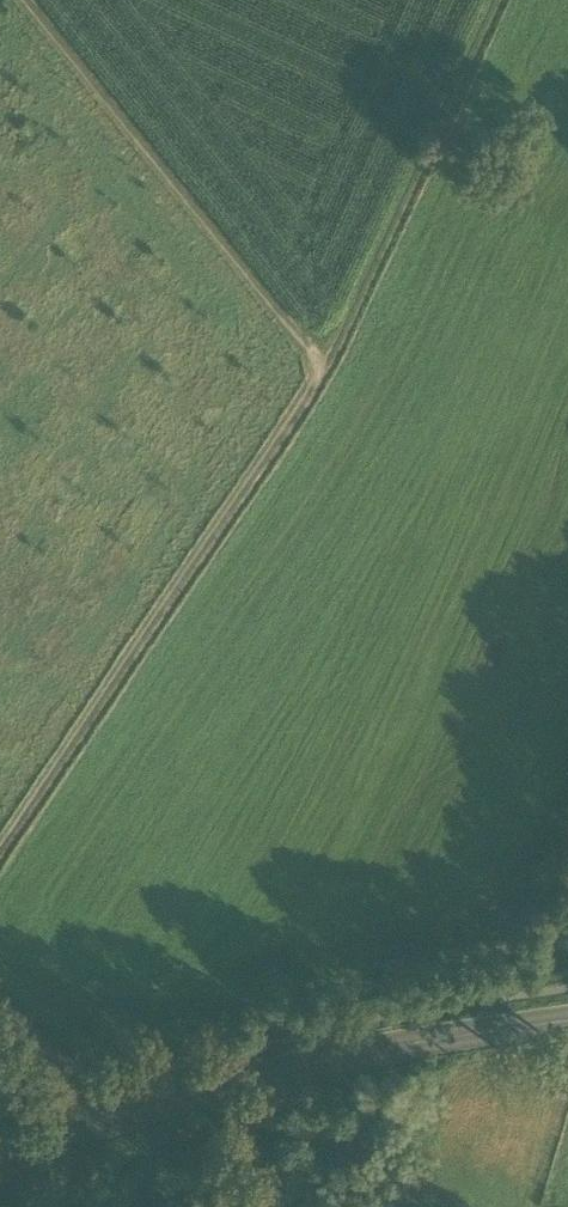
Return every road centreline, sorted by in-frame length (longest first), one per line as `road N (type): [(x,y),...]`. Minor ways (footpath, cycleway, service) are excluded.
road 1 (track): [(324,371),(0,848)]
road 2 (track): [(324,371),(27,0)]
road 3 (secondary): [(117,1118),(256,1075),(567,1021)]
road 4 (track): [(493,0),(324,371)]
road 5 (unclassified): [(0,1006),(117,1118)]
road 6 (secondary): [(117,1118),(0,1172)]

